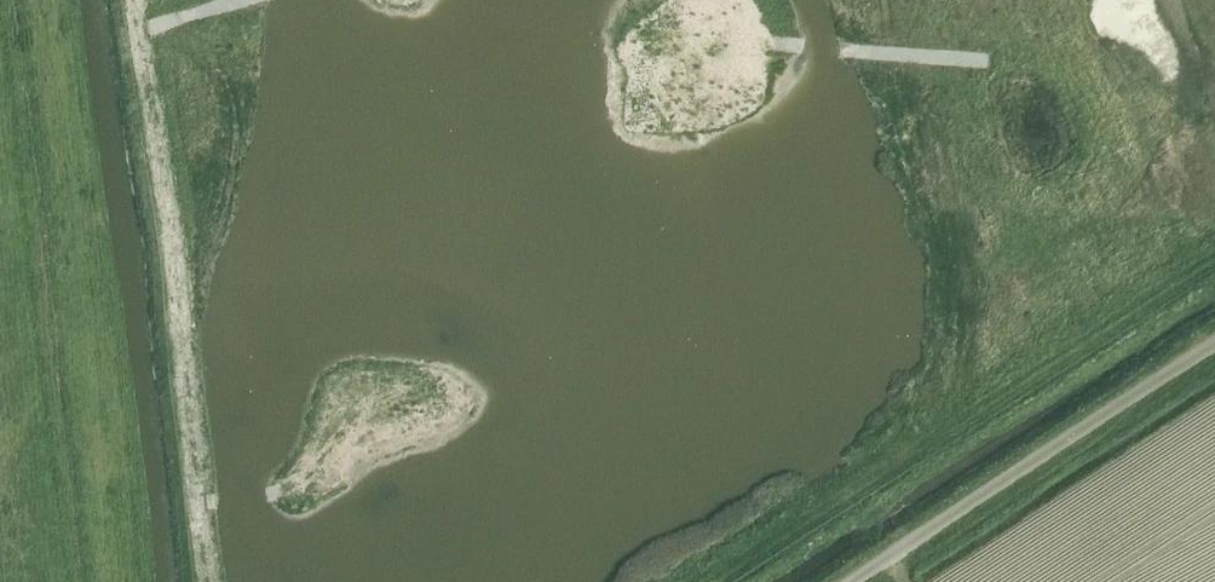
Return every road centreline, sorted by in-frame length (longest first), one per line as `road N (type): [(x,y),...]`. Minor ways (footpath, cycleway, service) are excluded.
road 1 (unclassified): [(851,581),(1214,343)]

